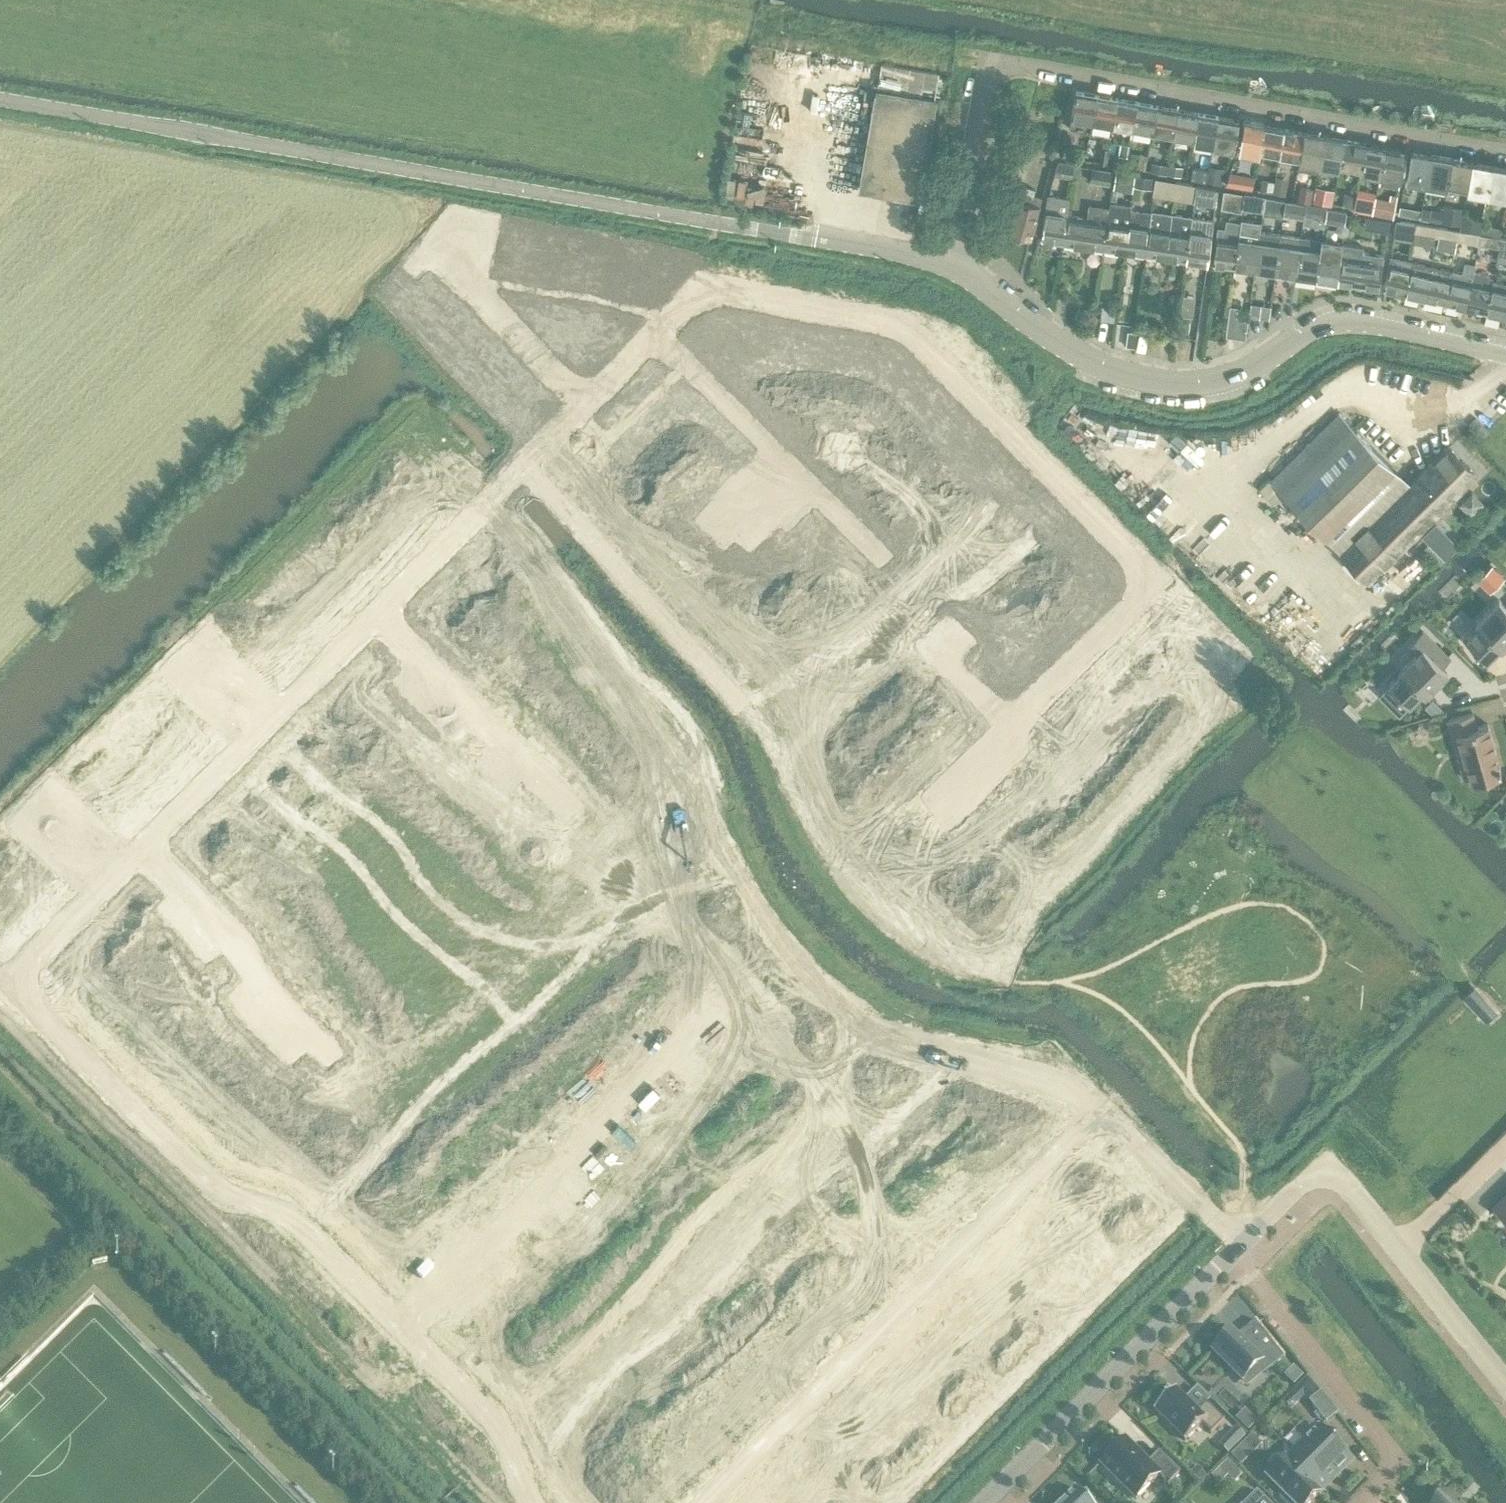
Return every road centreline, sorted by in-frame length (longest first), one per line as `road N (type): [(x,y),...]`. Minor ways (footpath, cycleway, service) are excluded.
road 1 (residential): [(529,1502),(496,1420),(405,1325),(286,1214),(211,1185),(8,983),(583,408)]
road 2 (tertiary): [(0,100),(778,232)]
road 3 (residential): [(583,408),(706,293),(897,323),(924,341),(1153,575),(1153,588),(1128,615)]
road 4 (residential): [(1505,151),(1004,65),(985,84),(952,265)]
road 5 (tertiary): [(1505,354),(1340,319),(1234,372),(1172,383),(1061,343),(952,265)]
road 6 (residential): [(1235,1251),(984,1502)]
road 7 (residential): [(1362,1502),(1387,1477),(1392,1454),(1235,1251)]
road 8 (residential): [(1505,1386),(1357,1198)]
road 9 (residential): [(583,408),(472,287),(433,258)]
road 10 (residential): [(1103,1115),(1199,1203),(1235,1251)]
road 11 (residential): [(1357,1198),(1476,1058)]
road 12 (tertiary): [(952,265),(778,232)]
road 13 (residential): [(1357,1198),(1335,1173),(1318,1172),(1235,1251)]

